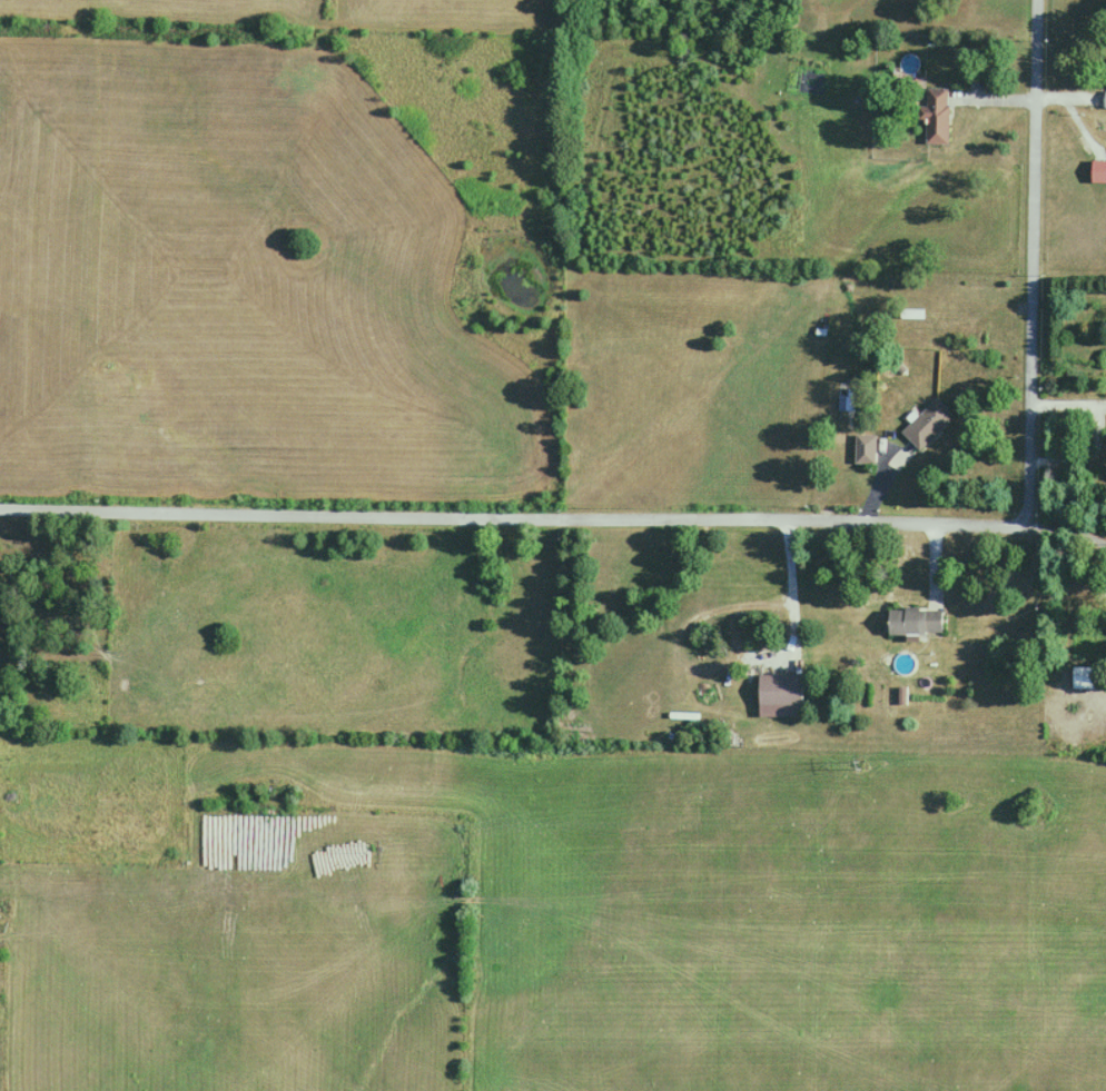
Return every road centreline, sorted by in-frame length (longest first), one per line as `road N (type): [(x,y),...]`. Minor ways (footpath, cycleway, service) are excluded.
road 1 (residential): [(0,508),(1026,525)]
road 2 (residential): [(1026,525),(1034,0)]

